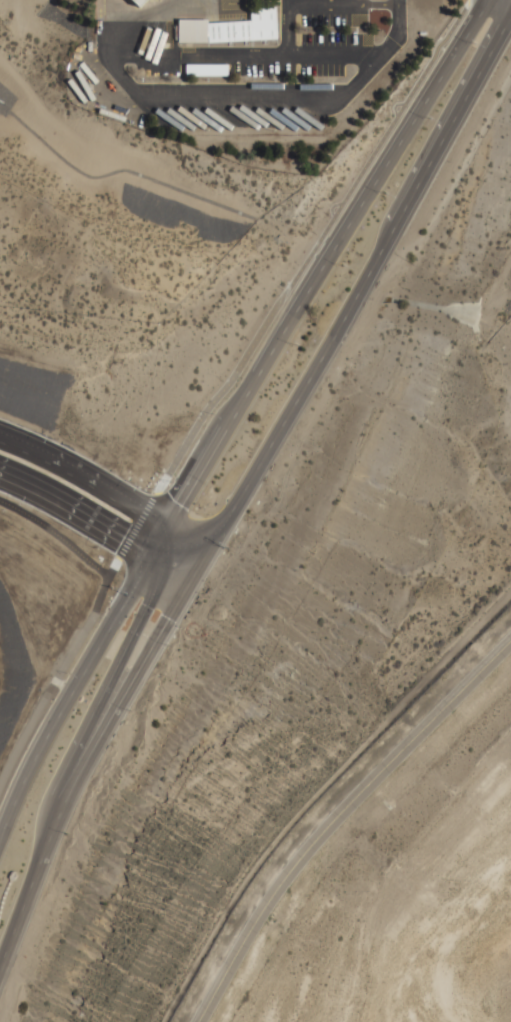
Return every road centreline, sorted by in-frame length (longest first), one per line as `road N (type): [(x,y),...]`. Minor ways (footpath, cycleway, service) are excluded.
road 1 (secondary): [(0,962),(65,799),(187,588)]
road 2 (secondary): [(487,0),(305,295)]
road 3 (secondary): [(350,310),(510,15)]
road 4 (secondary): [(47,841),(51,801),(147,609),(168,533)]
road 5 (secondary): [(187,588),(350,310)]
road 6 (secondary): [(150,562),(58,715),(0,836)]
road 7 (secondary): [(305,295),(168,533)]
road 8 (secondary): [(0,479),(64,509),(187,588)]
road 9 (secondary): [(168,533),(0,444)]

